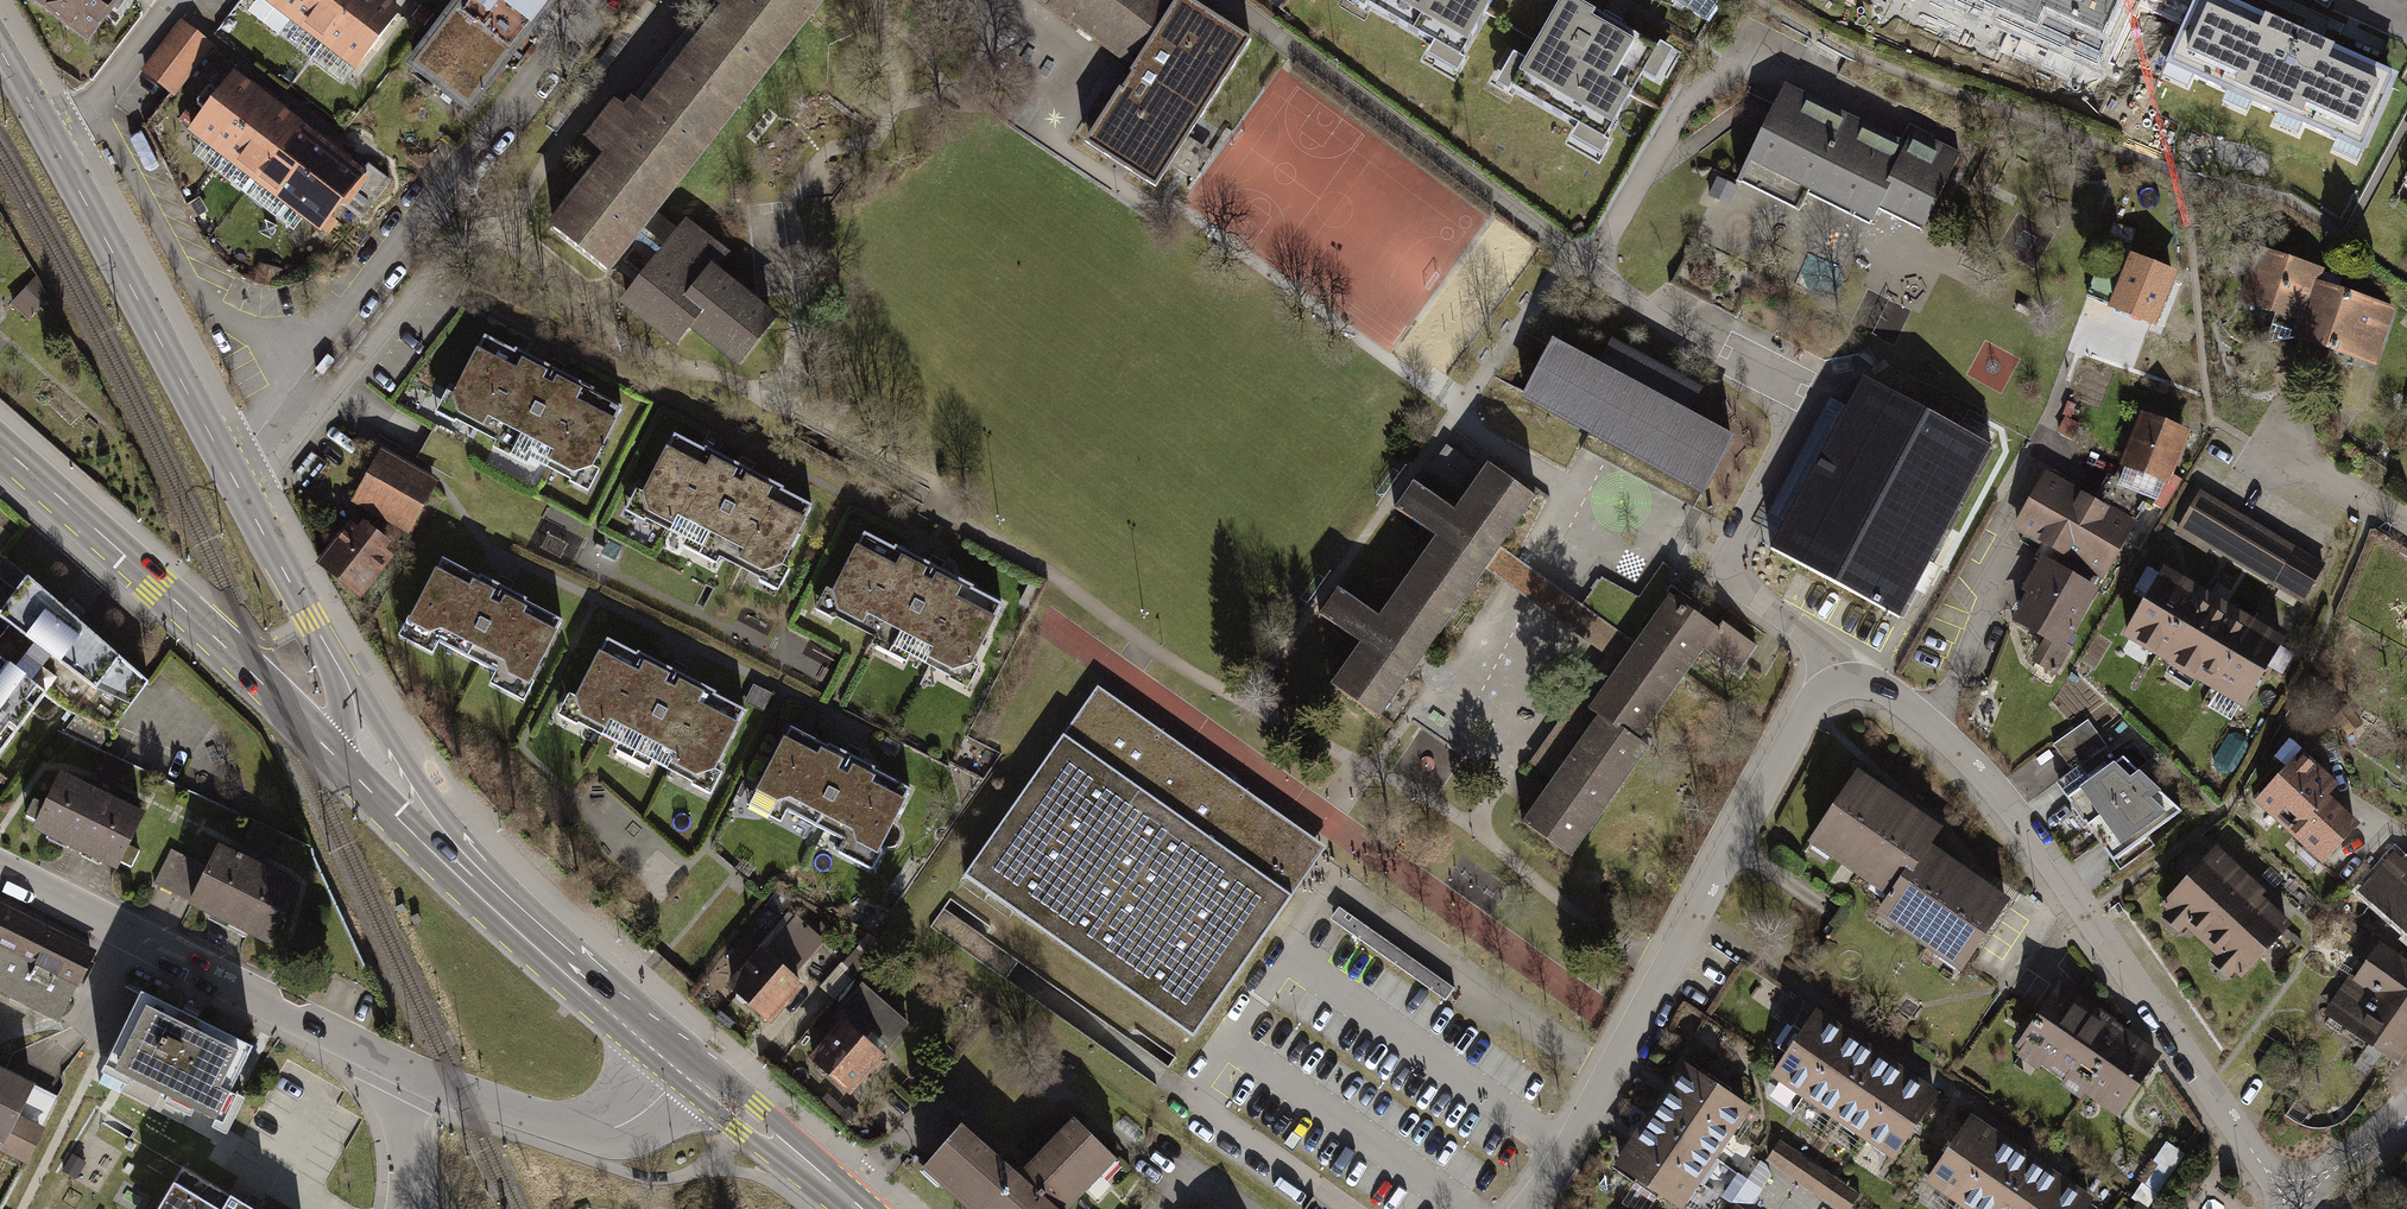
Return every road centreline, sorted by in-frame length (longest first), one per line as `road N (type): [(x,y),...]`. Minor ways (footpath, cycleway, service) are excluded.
road 1 (residential): [(2301,1204),(2263,1166),(2006,802),(1900,700),(1855,678),(1810,709),(1565,1156),(1528,1208)]
road 2 (tertiary): [(329,651),(0,57)]
road 3 (tertiary): [(664,1046),(587,957),(432,811),(329,651)]
road 4 (secondary): [(341,762),(0,448)]
road 5 (residential): [(405,1068),(0,873)]
road 6 (secondary): [(664,1046),(575,977),(341,762)]
road 7 (residential): [(679,1059),(629,1120),(588,1133),(405,1068)]
road 8 (secondary): [(859,1208),(679,1059)]
road 9 (residential): [(2406,1103),(2301,1204)]
road 10 (residential): [(2406,529),(2283,454)]
road 11 (residential): [(405,1068),(398,1093),(406,1160),(400,1208)]

